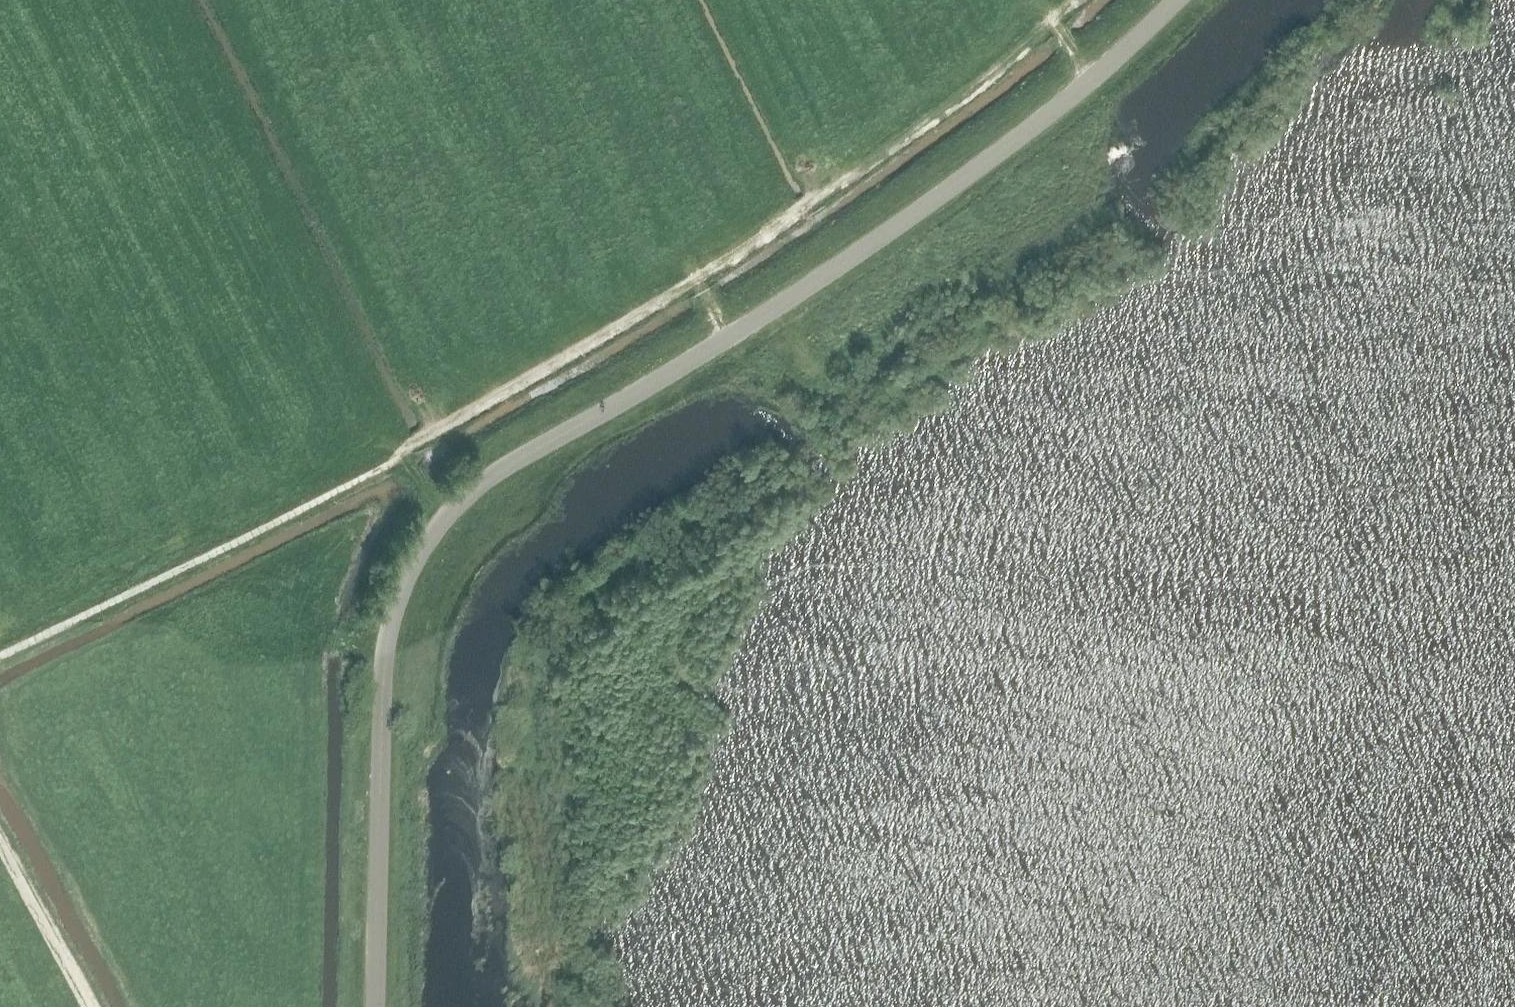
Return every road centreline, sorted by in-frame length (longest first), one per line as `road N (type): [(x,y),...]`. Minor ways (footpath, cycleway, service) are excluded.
road 1 (unclassified): [(372,1006),(390,619),(394,594),(453,505),(912,217),(1016,142),(1174,0)]

